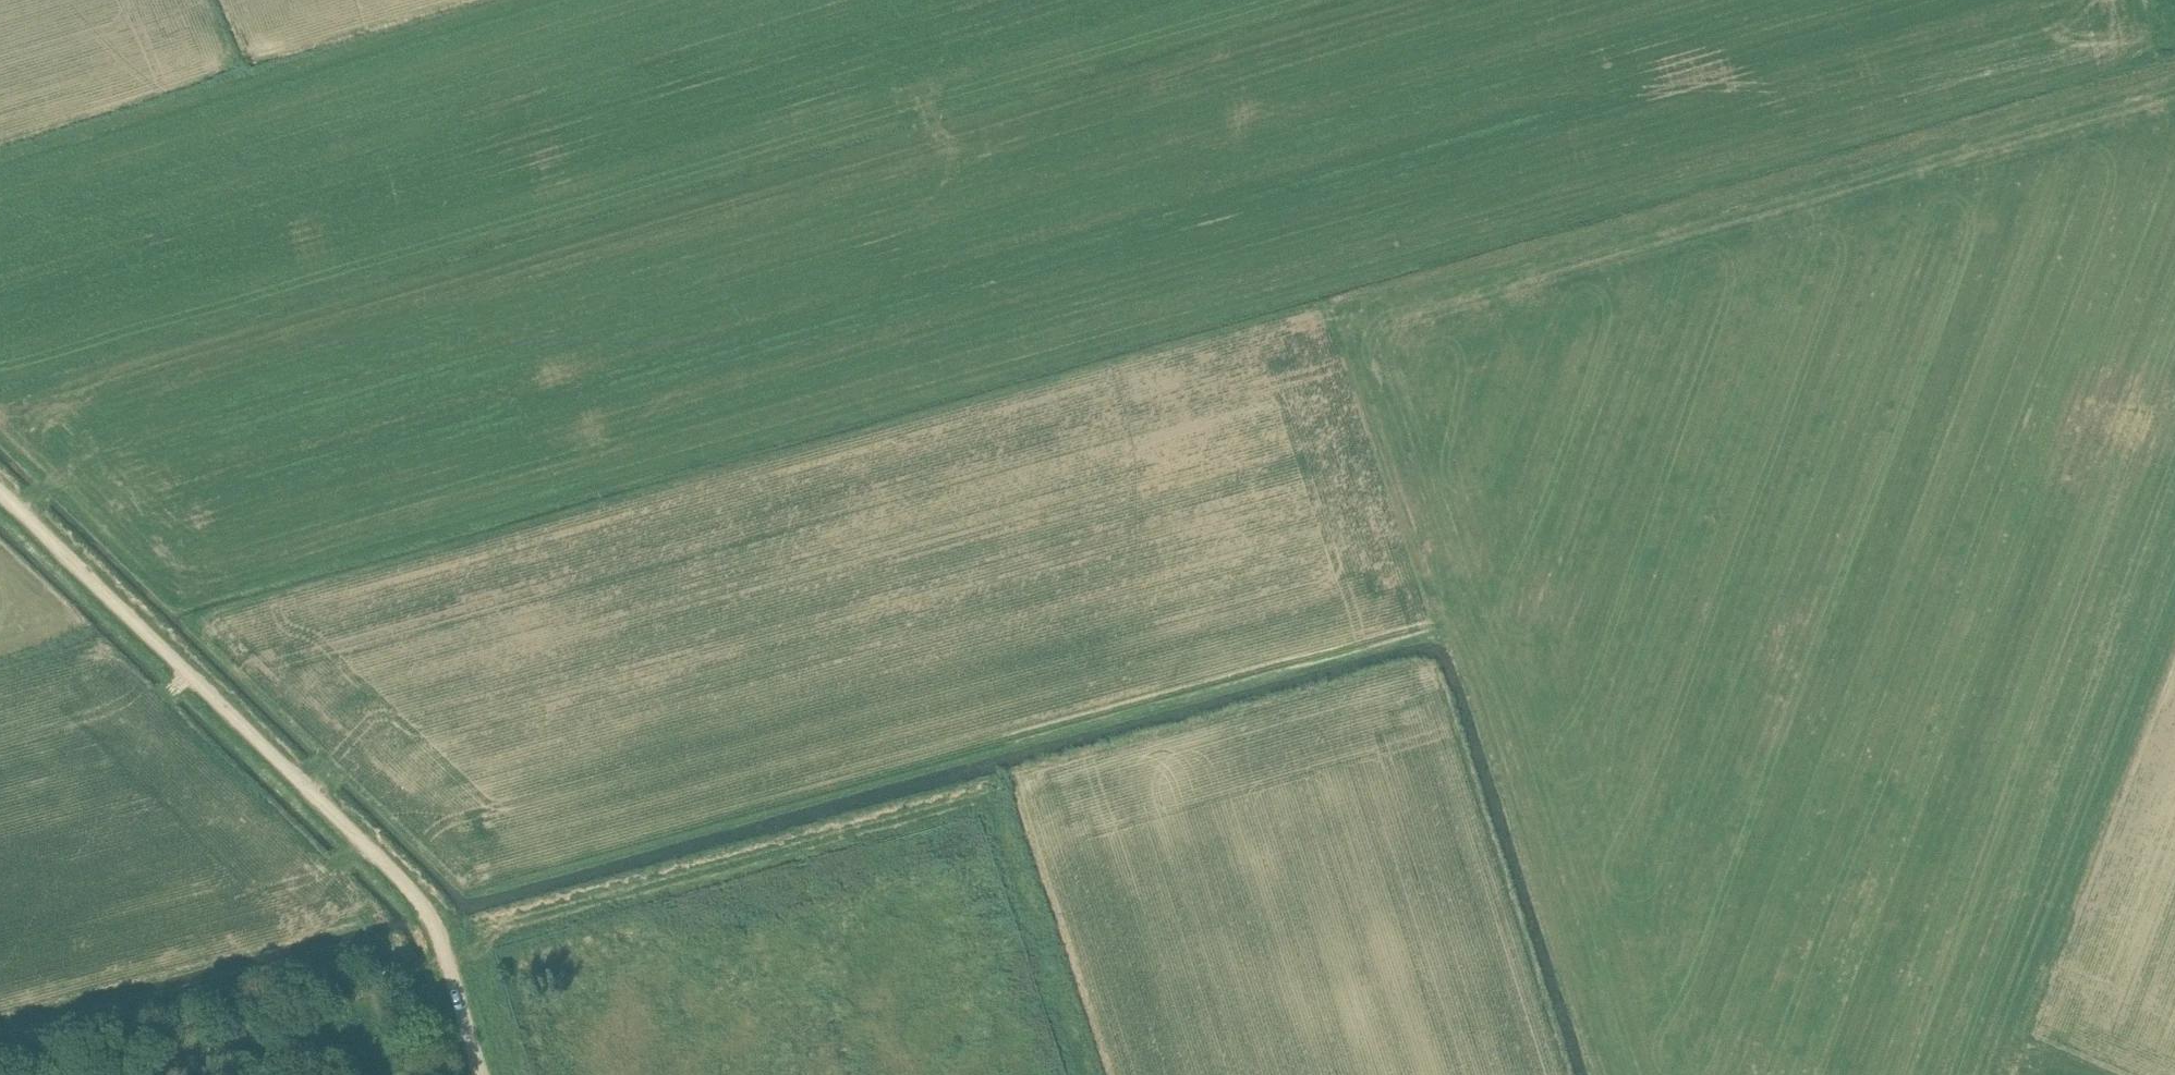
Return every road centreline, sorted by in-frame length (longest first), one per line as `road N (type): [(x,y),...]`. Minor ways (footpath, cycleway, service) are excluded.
road 1 (unclassified): [(485,1074),(447,938),(406,865),(0,474)]

